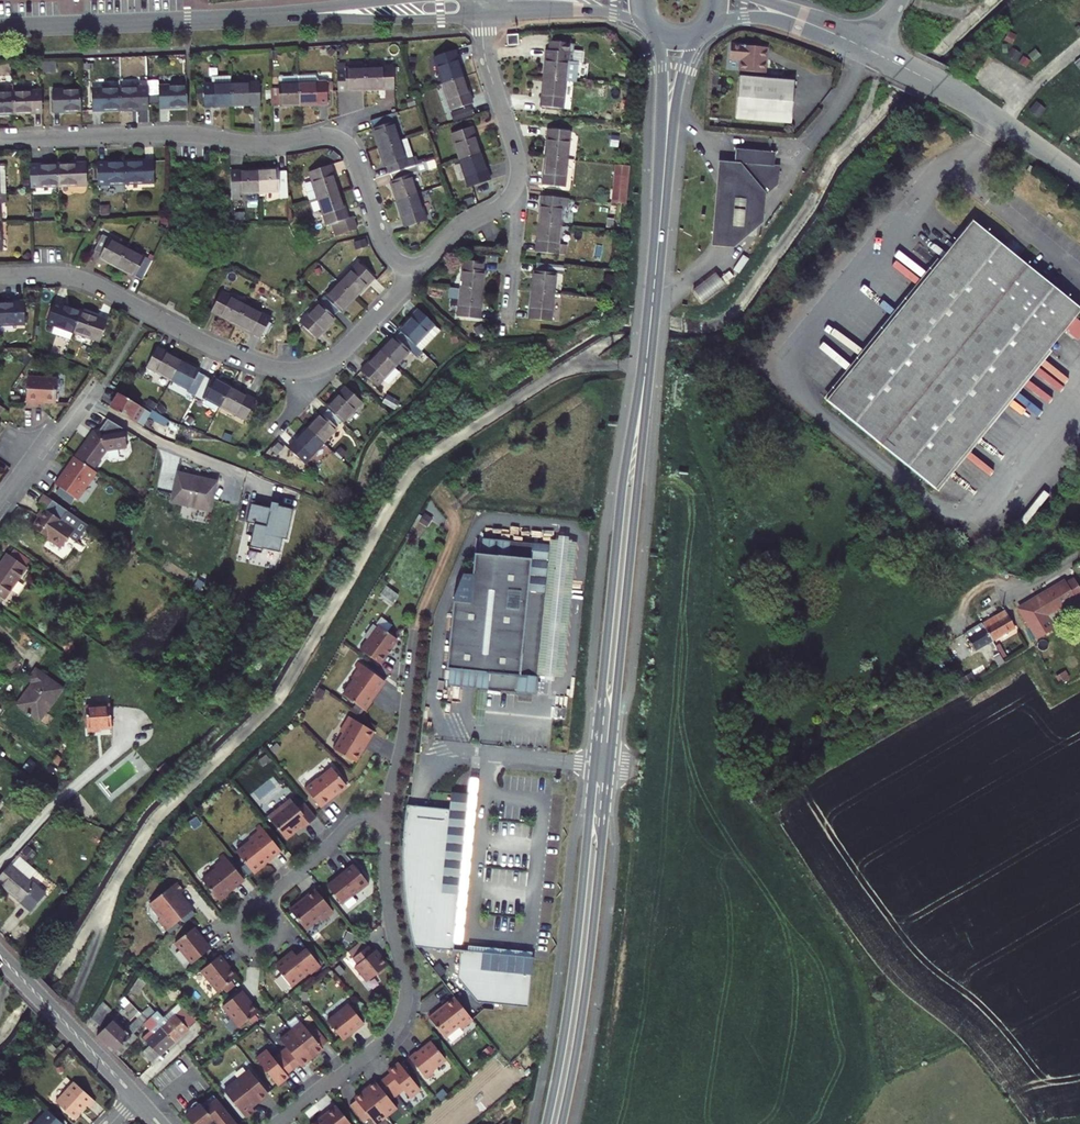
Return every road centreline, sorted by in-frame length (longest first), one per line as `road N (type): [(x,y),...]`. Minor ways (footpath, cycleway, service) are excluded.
road 1 (residential): [(414,277),(384,241),(352,150),(332,137),(0,141)]
road 2 (residential): [(0,26),(481,2)]
road 3 (primary): [(645,361),(622,487),(595,764)]
road 4 (primary): [(609,765),(645,361)]
road 5 (residential): [(277,1123),(387,1039),(403,1015),(407,983),(387,889),(387,818)]
road 6 (primary): [(595,764),(546,1123)]
road 7 (primary): [(561,1123),(584,1000),(609,765)]
road 8 (residential): [(0,276),(77,278),(225,352),(276,370),(309,369)]
road 9 (unclassified): [(869,51),(968,102),(1079,177)]
road 10 (primary): [(666,129),(645,361)]
road 11 (residential): [(514,191),(519,163),(485,59),(481,2)]
road 12 (tertiary): [(0,958),(134,1097)]
road 13 (unclassified): [(869,51),(814,138),(799,146),(727,140)]
road 14 (residential): [(415,634),(387,818)]
road 15 (residential): [(387,818),(353,820),(264,908)]
road 16 (unclassified): [(595,764),(442,750)]
road 17 (residential): [(309,369),(343,351),(414,277)]
road 18 (residential): [(0,511),(85,401)]
road 19 (residential): [(414,277),(451,237),(514,191)]
road 20 (residential): [(509,322),(514,191)]
road 21 (residential): [(520,0),(648,23)]
road 22 (unclassified): [(969,620),(1079,554)]
road 23 (residential): [(250,908),(234,929),(253,952),(279,935),(264,908)]

